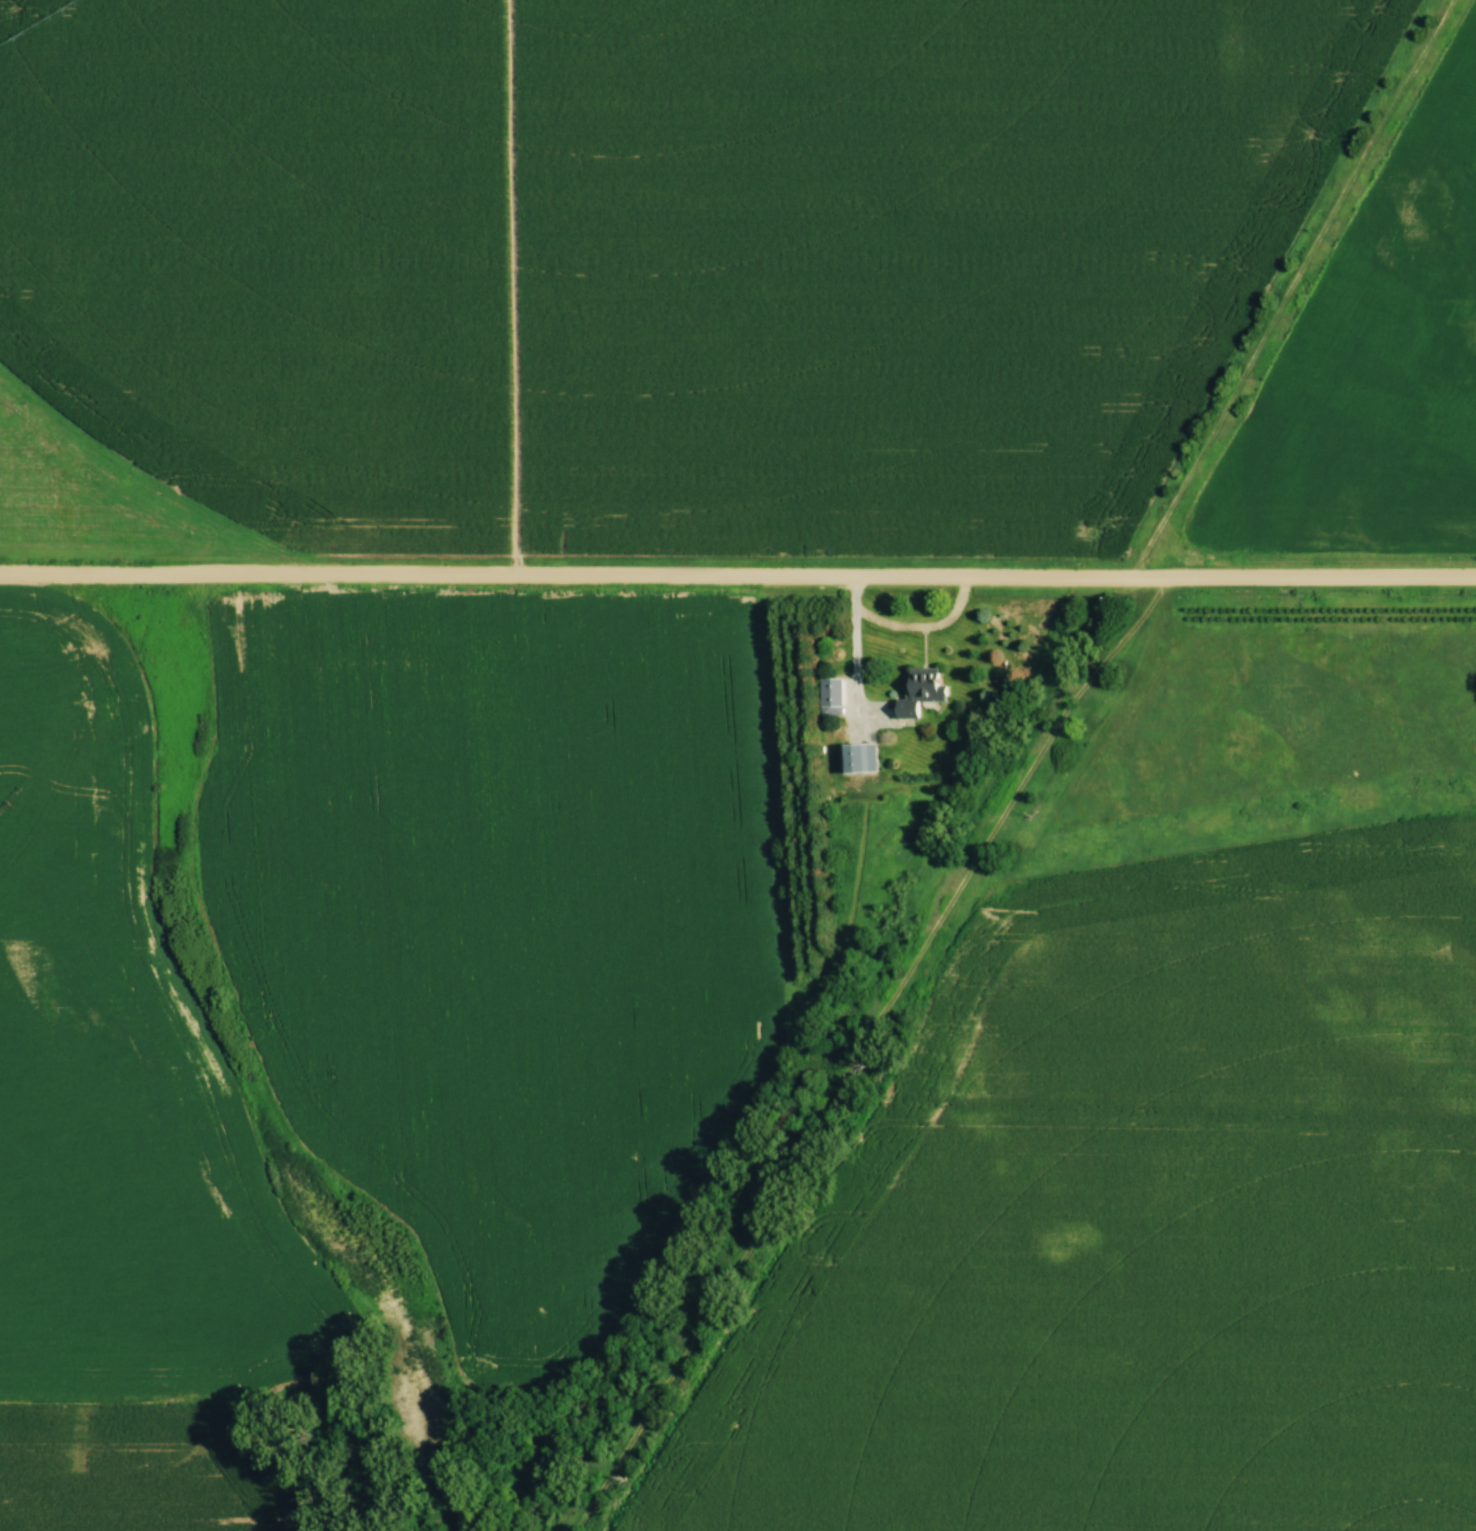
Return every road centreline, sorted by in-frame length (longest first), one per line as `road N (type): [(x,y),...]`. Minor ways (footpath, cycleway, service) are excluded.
road 1 (residential): [(0,574),(1475,576)]

